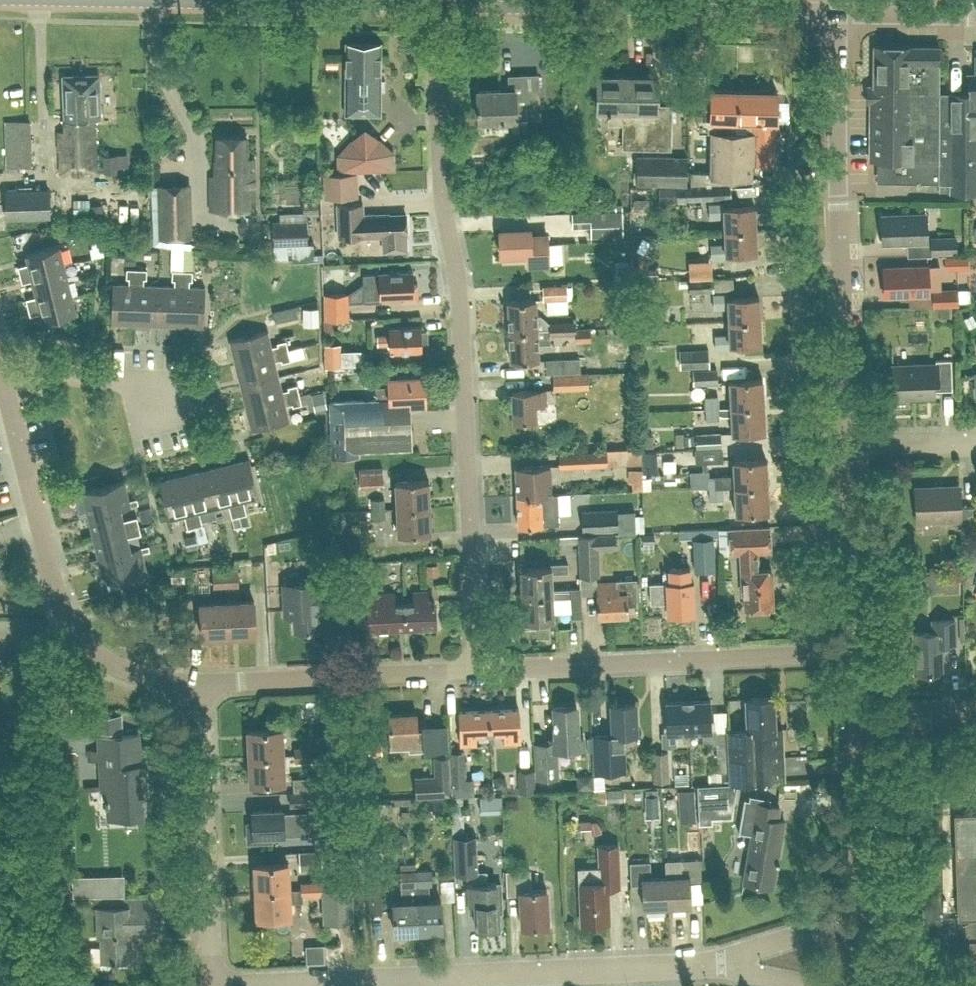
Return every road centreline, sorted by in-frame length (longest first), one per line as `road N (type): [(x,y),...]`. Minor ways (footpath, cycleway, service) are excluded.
road 1 (residential): [(478,670),(460,287),(441,205),(426,4)]
road 2 (unclassified): [(848,447),(839,11)]
road 3 (tertiary): [(839,11),(426,4)]
road 4 (residential): [(478,670),(856,650)]
road 5 (residential): [(28,985),(67,619)]
road 6 (residential): [(366,979),(723,961)]
road 7 (residential): [(214,985),(200,681)]
road 8 (residential): [(200,681),(478,670)]
road 9 (tertiary): [(426,4),(164,0)]
road 10 (residential): [(67,619),(3,379)]
road 11 (residential): [(182,419),(172,380),(35,371),(3,379)]
road 12 (unclassified): [(856,650),(848,447)]
road 13 (unclassified): [(866,913),(859,715)]
road 14 (residential): [(200,681),(159,679),(97,654),(67,619)]
road 15 (residential): [(723,961),(866,913)]
road 16 (residential): [(218,985),(366,979)]
road 17 (tertiary): [(975,13),(839,11)]
road 18 (residential): [(975,442),(848,447)]

